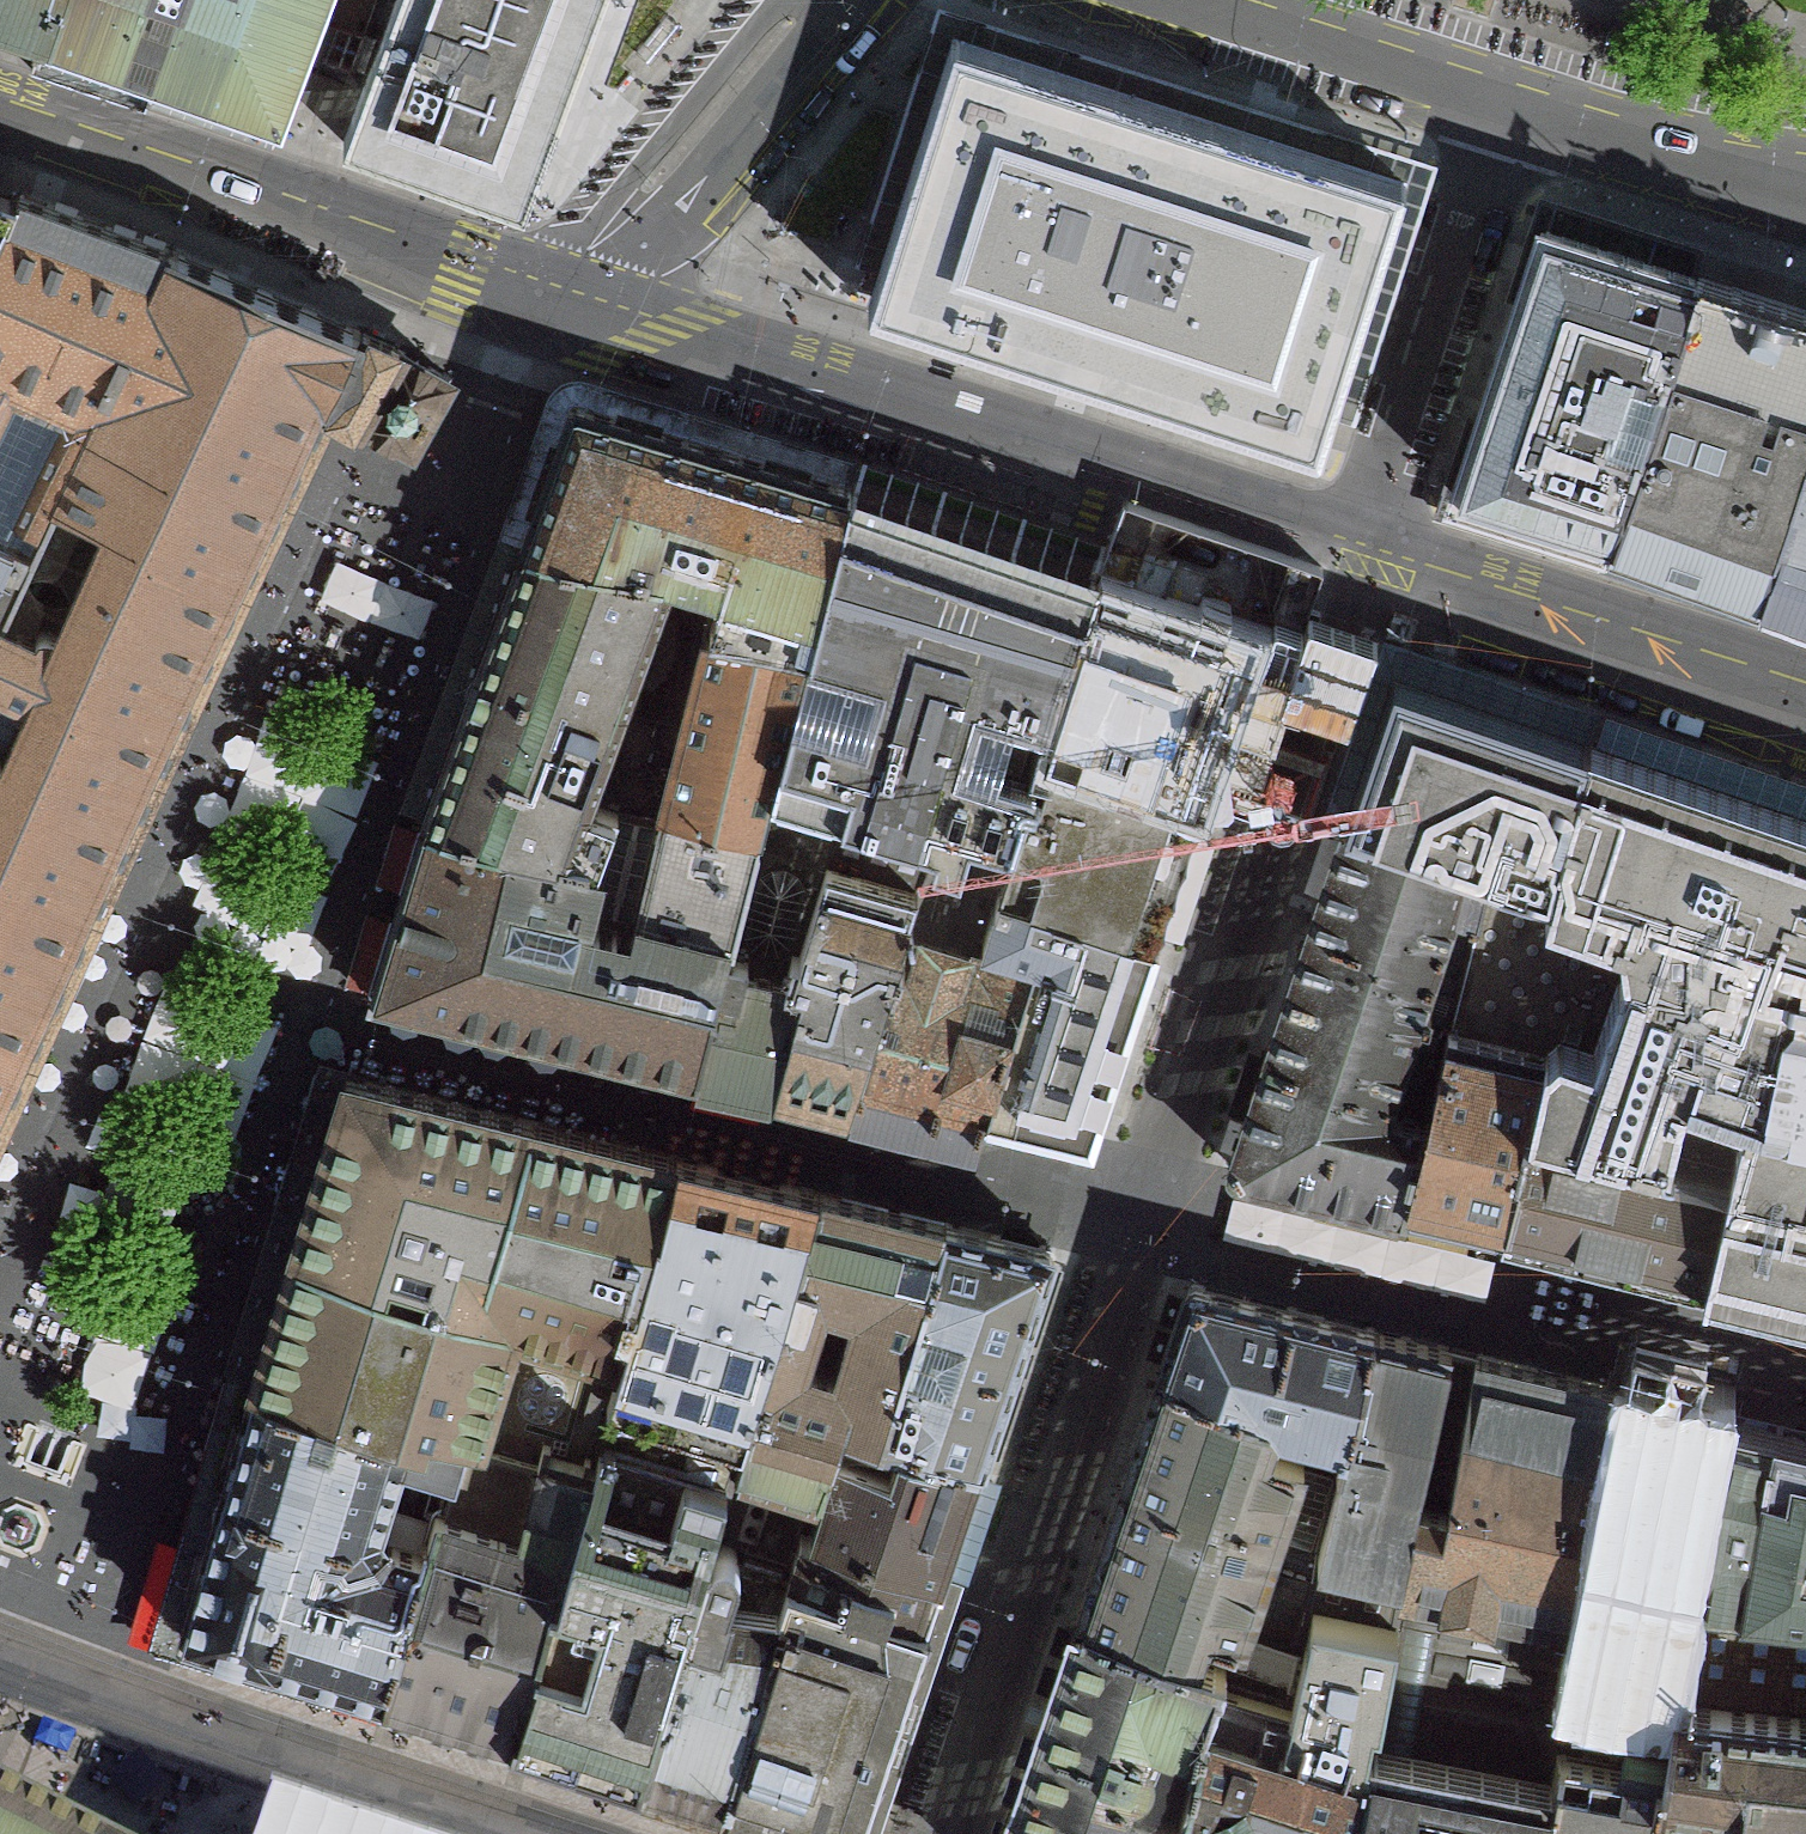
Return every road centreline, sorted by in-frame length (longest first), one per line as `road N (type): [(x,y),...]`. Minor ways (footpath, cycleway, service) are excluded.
road 1 (unclassified): [(1354,560),(540,286)]
road 2 (unclassified): [(540,286),(0,102)]
road 3 (residential): [(0,1652),(524,1833)]
road 4 (residential): [(1354,560),(1398,447),(1511,92)]
road 5 (unclassified): [(1805,713),(1354,560)]
road 6 (unclassified): [(780,0),(575,235),(540,286)]
road 7 (unclassified): [(1511,92),(1210,0)]
road 8 (unclassified): [(1805,184),(1511,92)]

